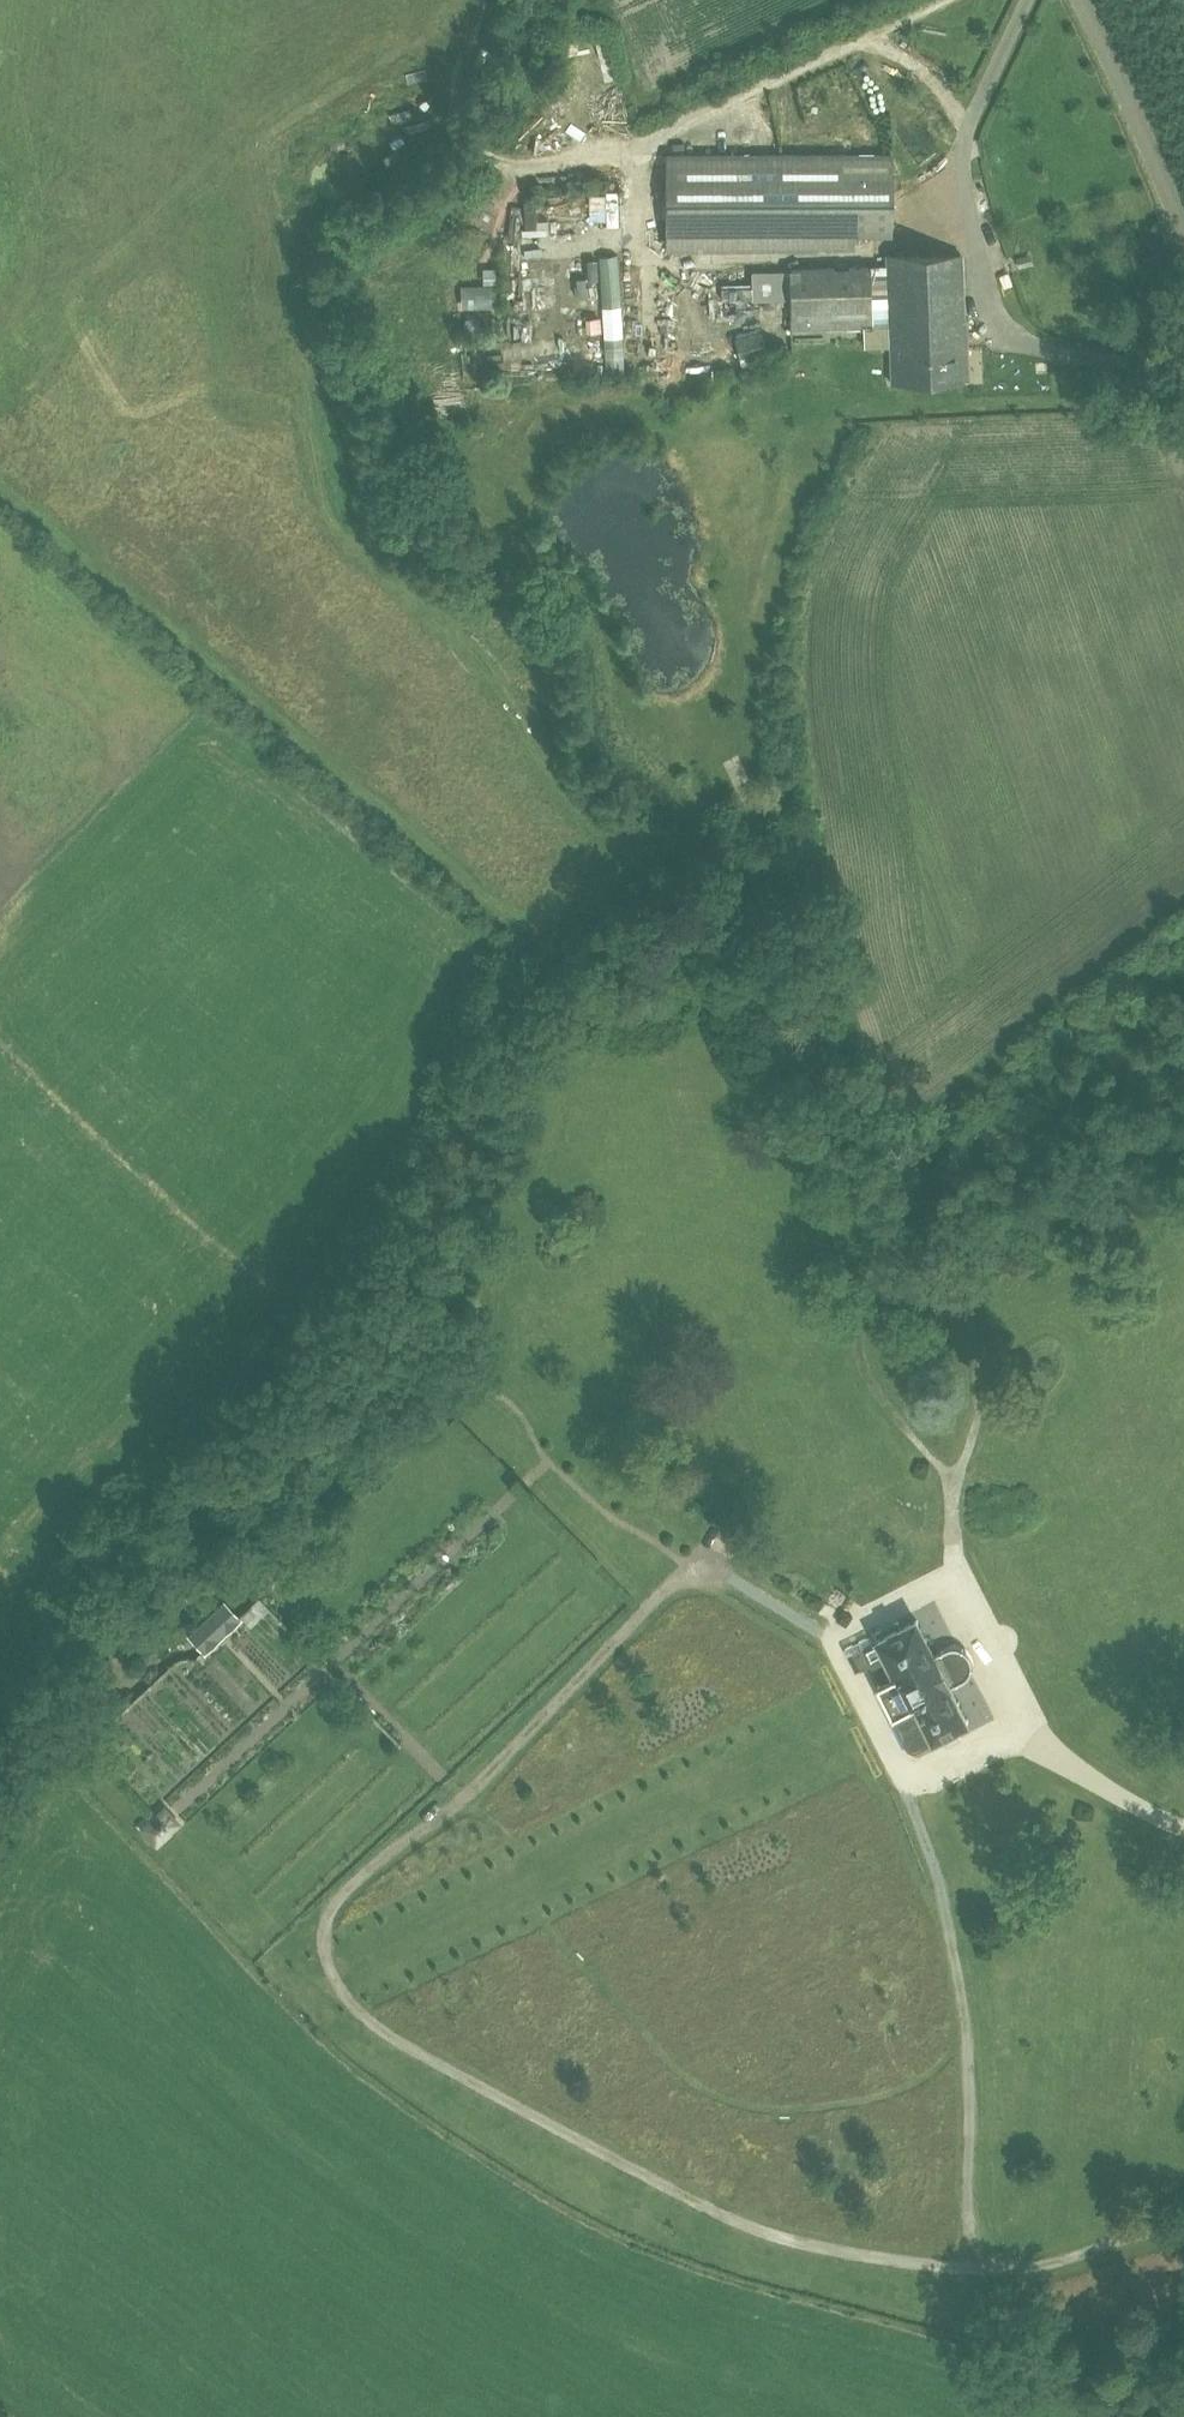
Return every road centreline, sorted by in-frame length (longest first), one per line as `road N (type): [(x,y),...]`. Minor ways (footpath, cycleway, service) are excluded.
road 1 (track): [(1027,1723),(926,1778),(898,1771),(829,1639),(692,1567),(448,1811),(362,1877),(324,1927),(341,1986),(367,2017)]
road 2 (track): [(692,1567),(549,1466),(182,1808)]
road 3 (track): [(967,1591),(956,1565),(955,1513),(987,1357),(970,1316),(939,1287),(891,1285),(858,1315),(857,1359),(873,1397),(910,1440)]
road 4 (track): [(926,1778),(961,1994),(974,2230),(985,2273)]
road 5 (track): [(645,139),(641,264),(866,258),(931,221),(949,177)]
road 6 (unclassified): [(1183,224),(1081,0)]
road 7 (track): [(549,1466),(506,1398),(473,1383),(435,1380)]

